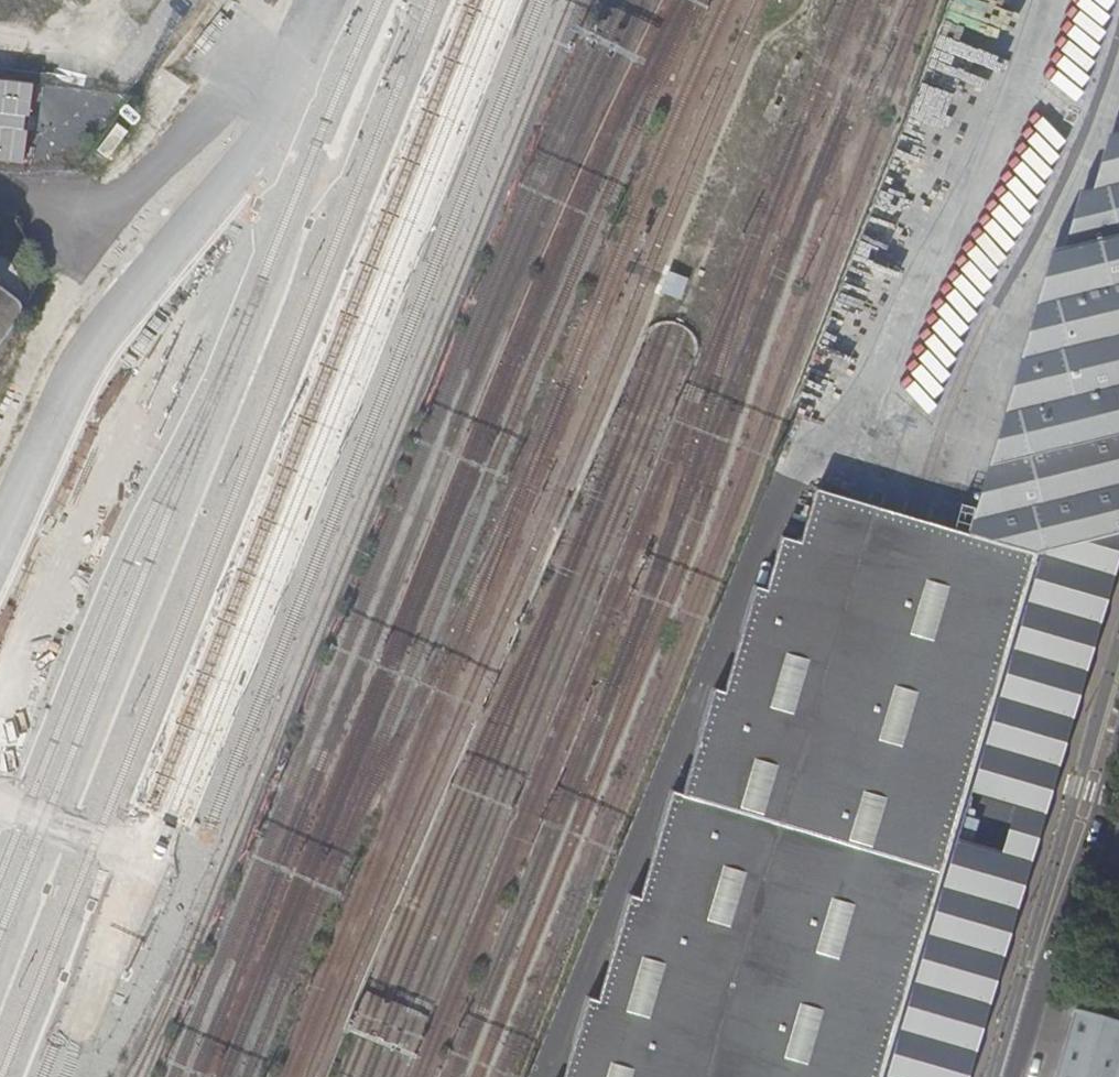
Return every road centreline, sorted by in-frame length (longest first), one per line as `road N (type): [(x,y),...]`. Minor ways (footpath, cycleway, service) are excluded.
road 1 (tertiary): [(1118,748),(1018,1076)]
road 2 (residential): [(139,0),(11,198),(0,196)]

